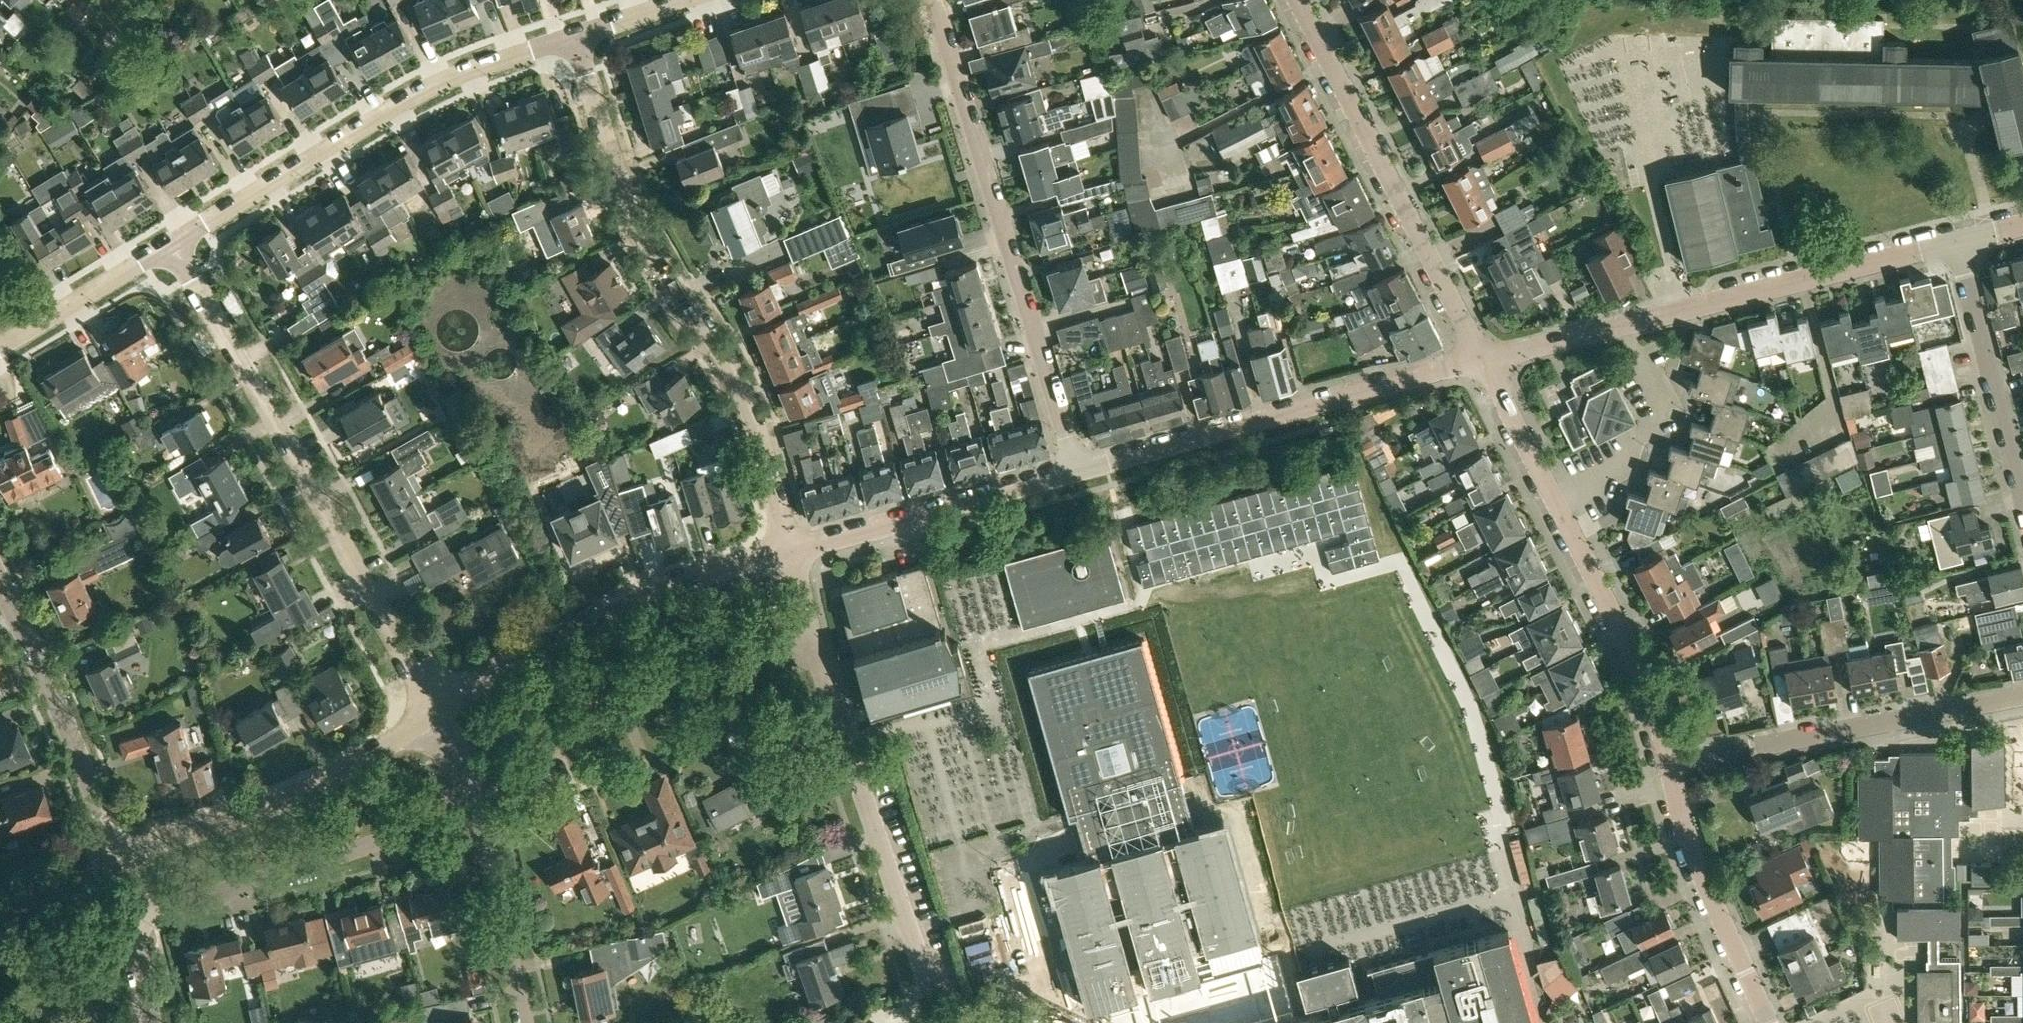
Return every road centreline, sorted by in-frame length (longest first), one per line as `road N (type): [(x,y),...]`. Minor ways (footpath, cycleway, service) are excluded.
road 1 (residential): [(789,552),(739,389),(638,221),(575,36)]
road 2 (residential): [(435,712),(175,248)]
road 3 (residential): [(1076,470),(935,0)]
road 4 (residential): [(175,248),(398,110),(476,70),(575,36)]
road 5 (unclassified): [(1076,470),(1482,358)]
road 6 (unclassified): [(940,1022),(808,627)]
road 7 (unclassified): [(1482,358),(1296,0)]
road 8 (unclassified): [(435,712),(598,613),(789,552)]
road 9 (unclassified): [(470,793),(617,712),(808,627)]
road 10 (unclassified): [(132,919),(377,842),(470,793)]
road 11 (residential): [(1671,763),(2022,697)]
road 12 (unclassified): [(116,856),(316,788),(435,712)]
road 13 (unclassified): [(1626,324),(1956,242)]
road 14 (unclassified): [(116,856),(0,578)]
road 15 (unclassified): [(789,552),(1076,470)]
road 16 (unclassified): [(1671,763),(1644,682),(1553,500)]
road 17 (unclassified): [(1769,1022),(1700,870),(1671,763)]
road 18 (residential): [(2022,497),(1956,242)]
road 19 (unclassified): [(525,1022),(470,793)]
road 20 (residential): [(1553,500),(1630,461),(1650,398),(1626,324)]
road 21 (residential): [(0,350),(175,248)]
road 22 (unclassified): [(1553,500),(1482,358)]
road 23 (unclassified): [(1482,358),(1626,324)]

